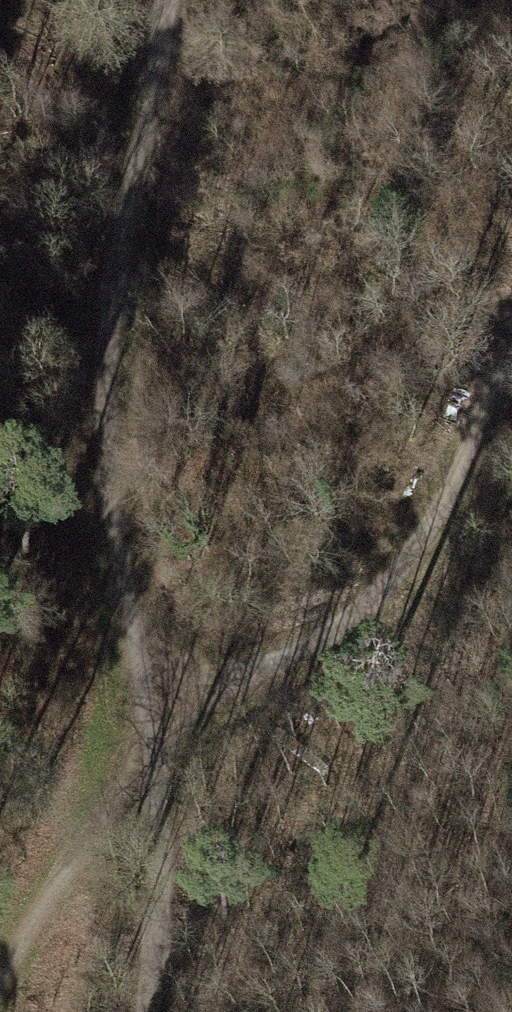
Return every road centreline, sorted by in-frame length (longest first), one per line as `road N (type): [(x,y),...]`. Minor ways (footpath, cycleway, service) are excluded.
road 1 (track): [(511,350),(410,551),(323,633),(161,705),(0,998)]
road 2 (track): [(158,0),(154,102),(103,353),(119,545),(161,705)]
road 3 (track): [(164,1011),(179,889),(161,705)]

